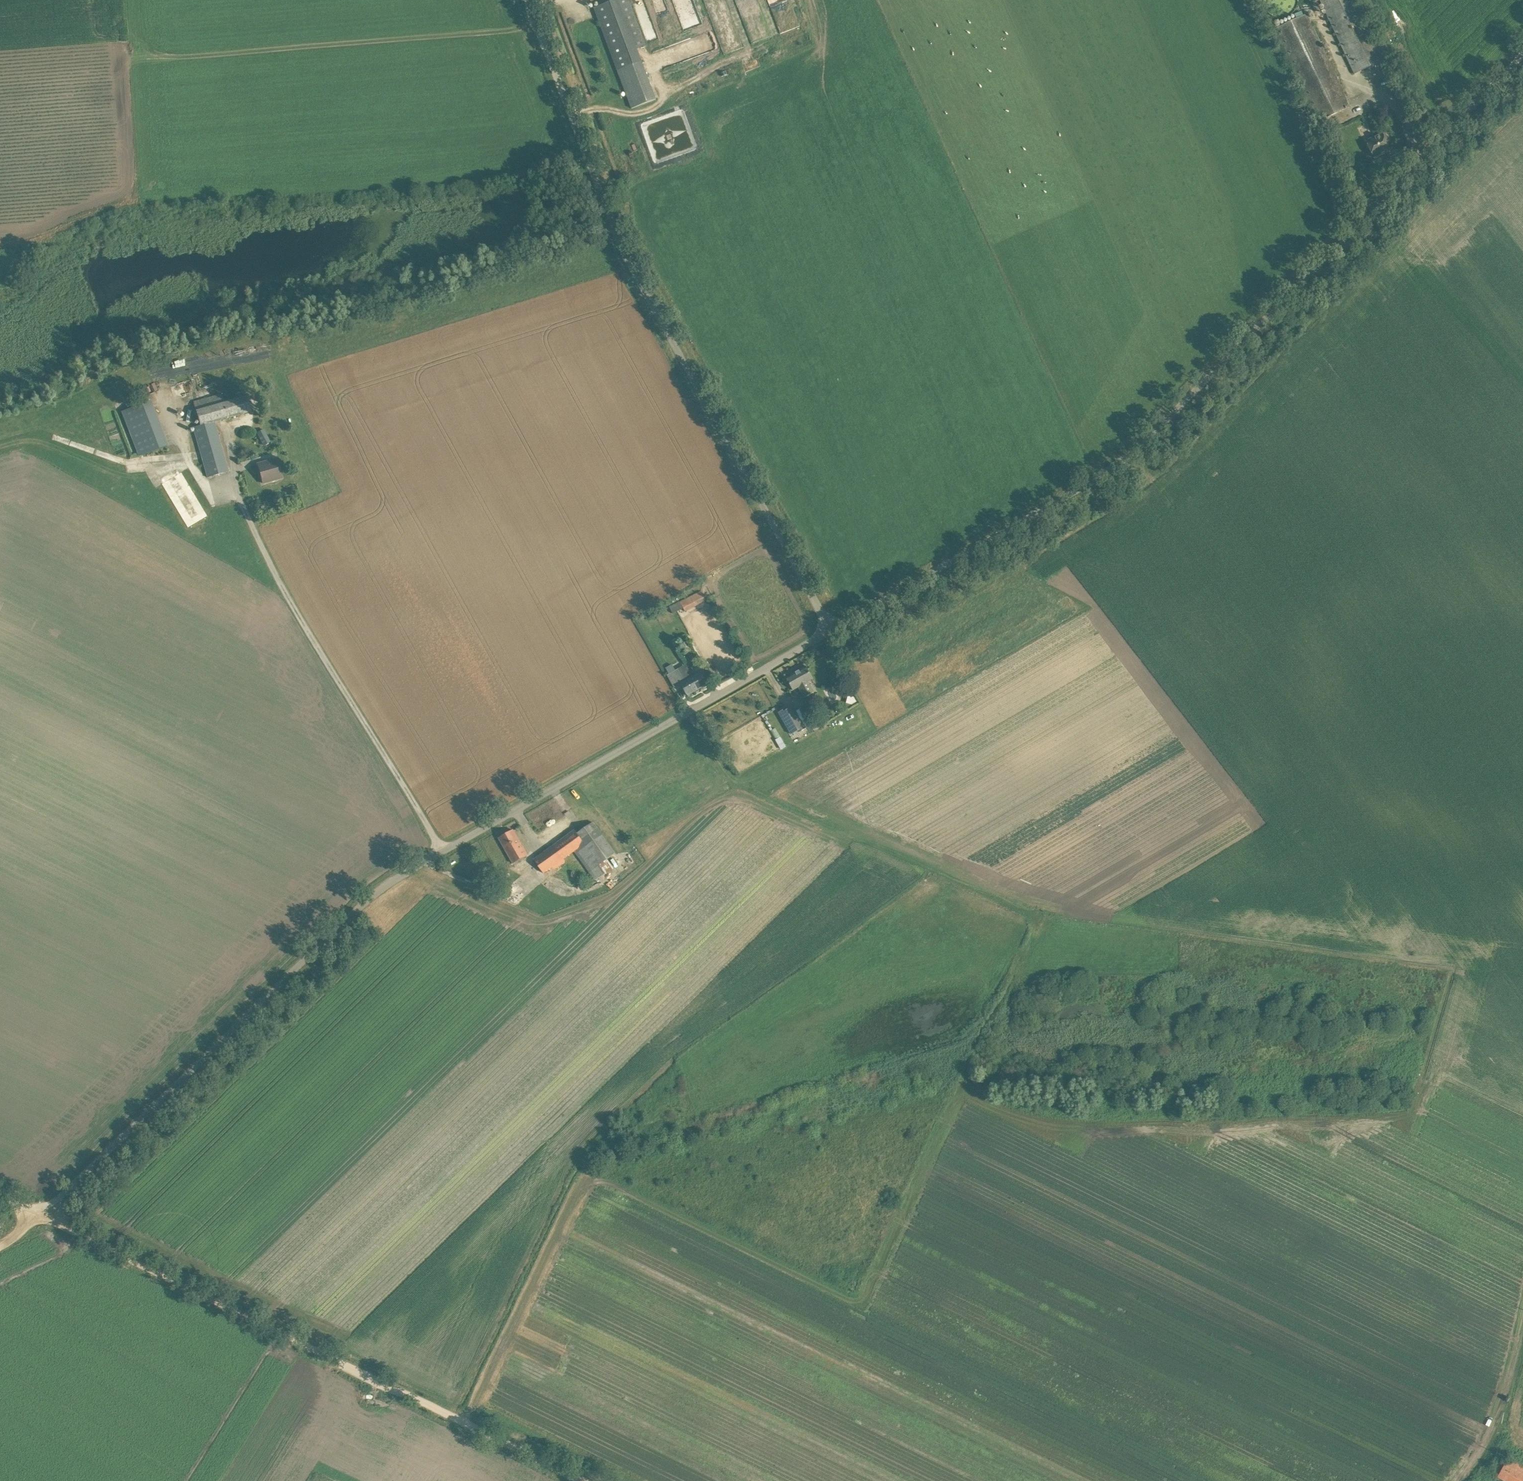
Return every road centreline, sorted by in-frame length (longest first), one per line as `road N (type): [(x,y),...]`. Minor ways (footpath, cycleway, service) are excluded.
road 1 (unclassified): [(834,627),(1134,445),(1522,51)]
road 2 (unclassified): [(834,627),(635,261),(530,0)]
road 3 (track): [(585,1480),(59,1222),(42,1206)]
road 4 (track): [(946,1101),(1028,931),(1025,911),(735,778),(685,715)]
road 5 (unclassified): [(42,1206),(348,916),(441,851)]
road 6 (unclassified): [(441,851),(834,627)]
road 7 (unclassified): [(441,851),(274,580),(246,511)]

